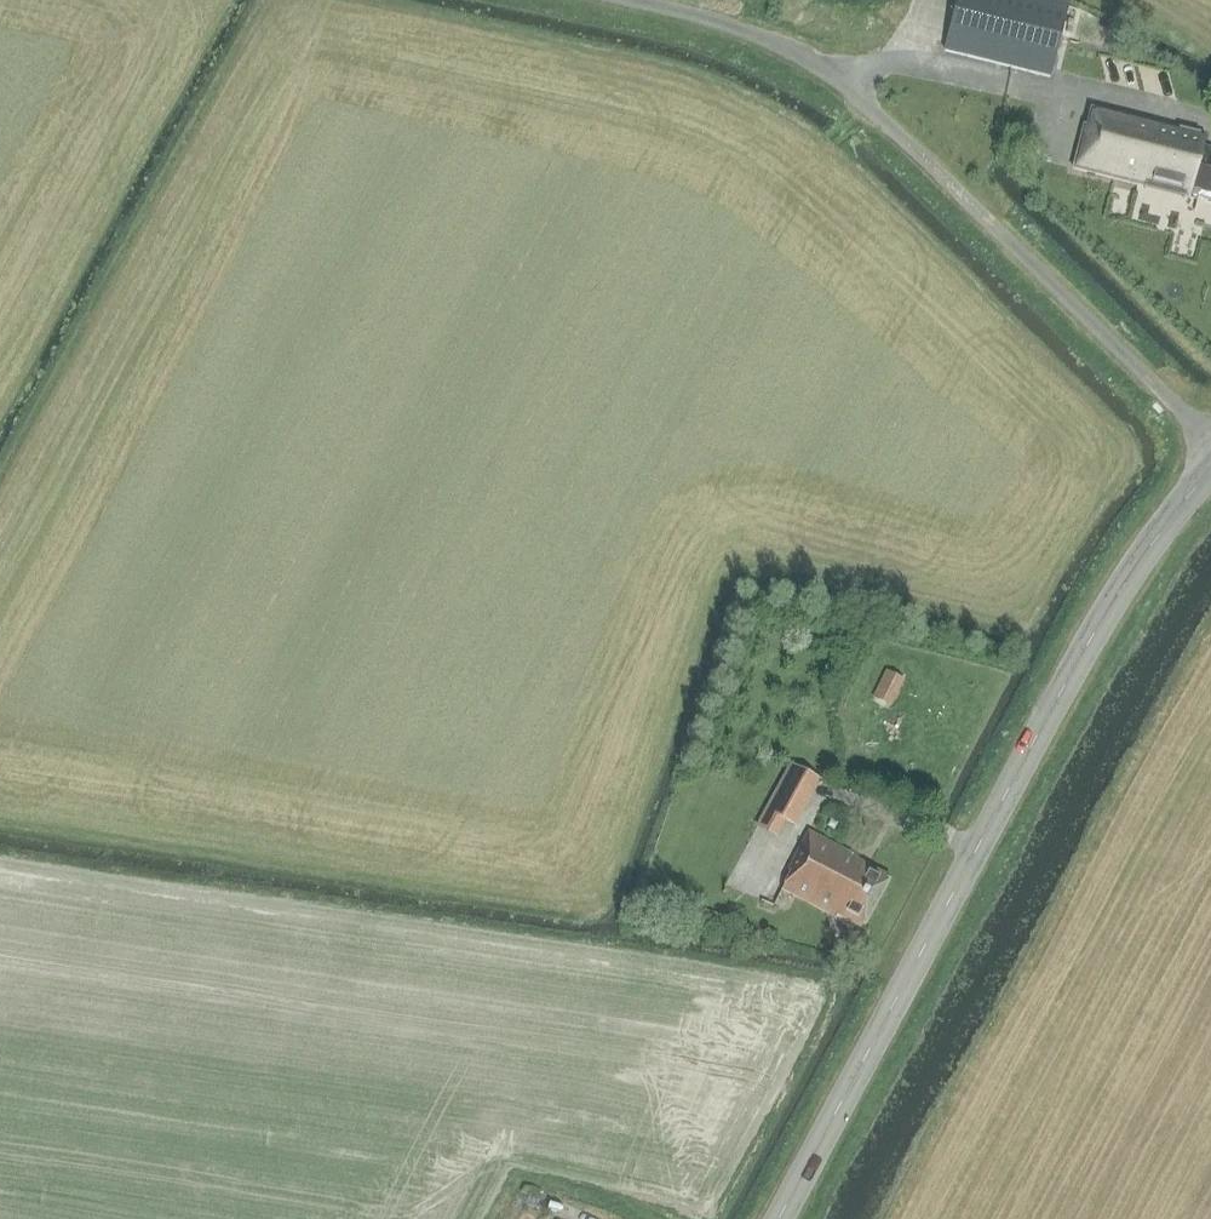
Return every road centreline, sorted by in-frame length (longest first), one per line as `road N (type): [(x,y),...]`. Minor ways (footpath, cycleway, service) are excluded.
road 1 (secondary): [(777,1218),(1096,629),(1210,471)]
road 2 (track): [(844,86),(761,37),(635,0)]

